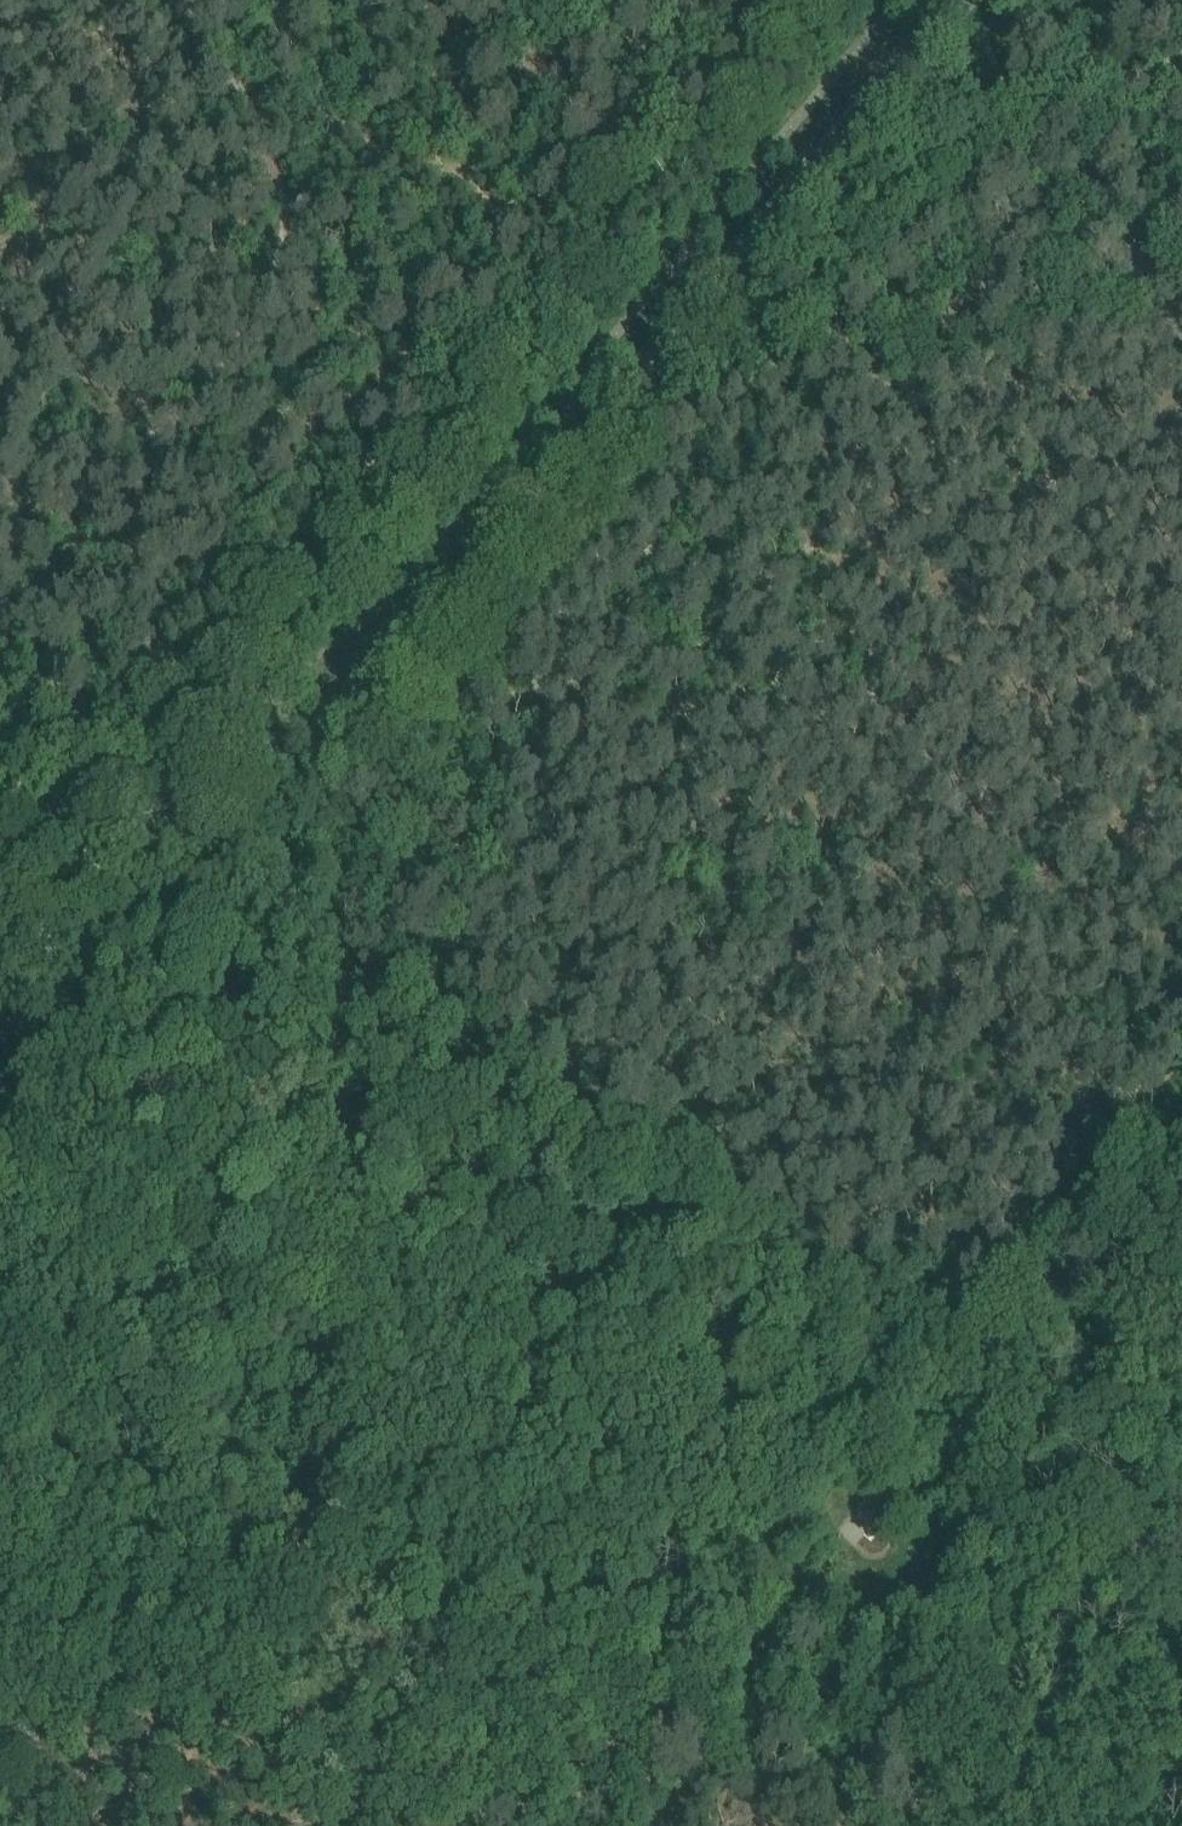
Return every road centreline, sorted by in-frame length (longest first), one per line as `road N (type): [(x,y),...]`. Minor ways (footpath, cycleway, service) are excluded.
road 1 (secondary): [(0,814),(114,802),(201,780),(279,742),(340,699),(461,582),(741,274),(969,0)]
road 2 (track): [(0,896),(40,901),(120,879)]

